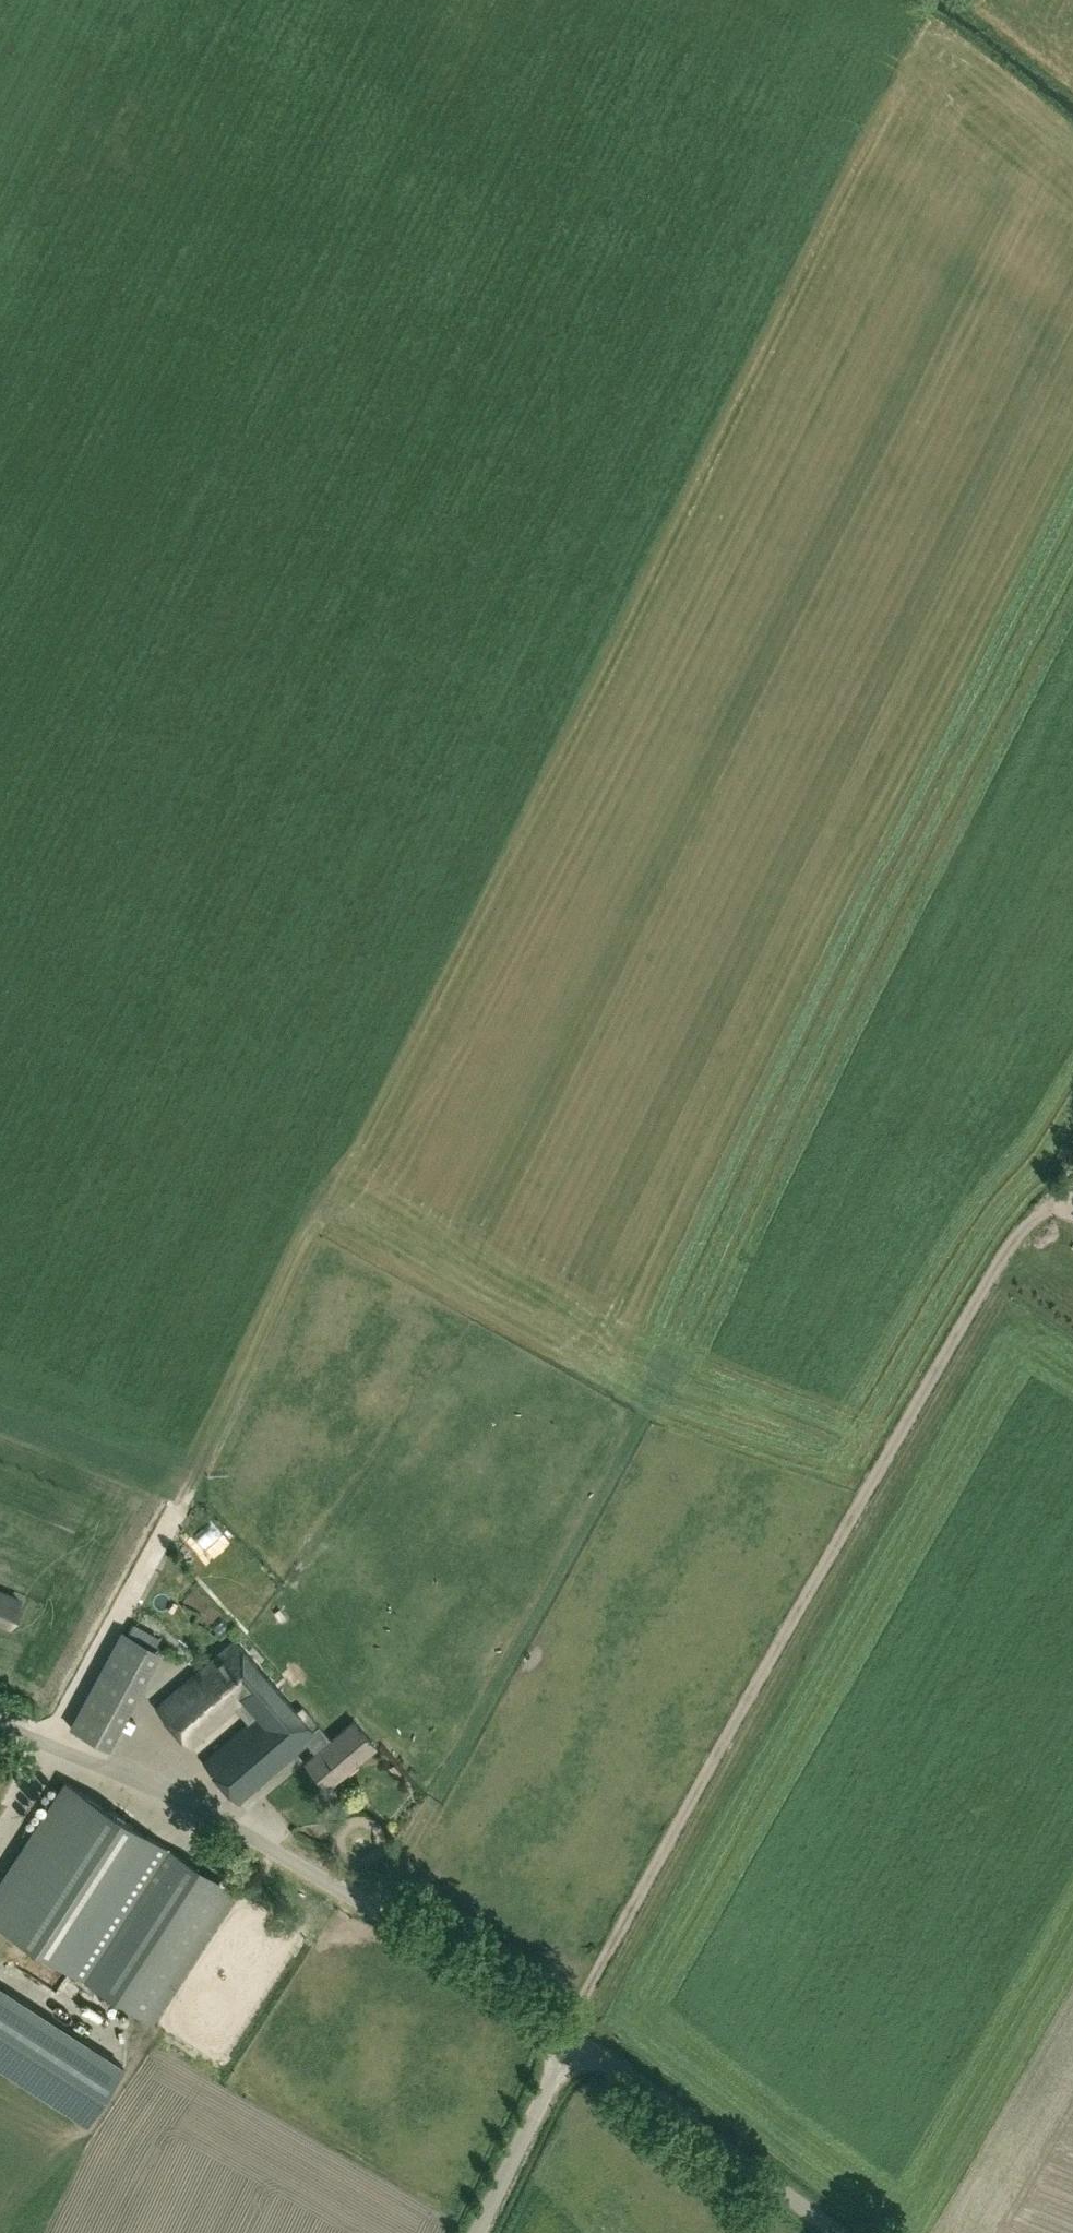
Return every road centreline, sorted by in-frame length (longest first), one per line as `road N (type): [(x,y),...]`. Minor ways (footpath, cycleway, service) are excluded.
road 1 (unclassified): [(571,2042),(276,1851),(0,1731)]
road 2 (unclassified): [(840,2232),(571,2042)]
road 3 (unclassified): [(480,2232),(571,2042)]

